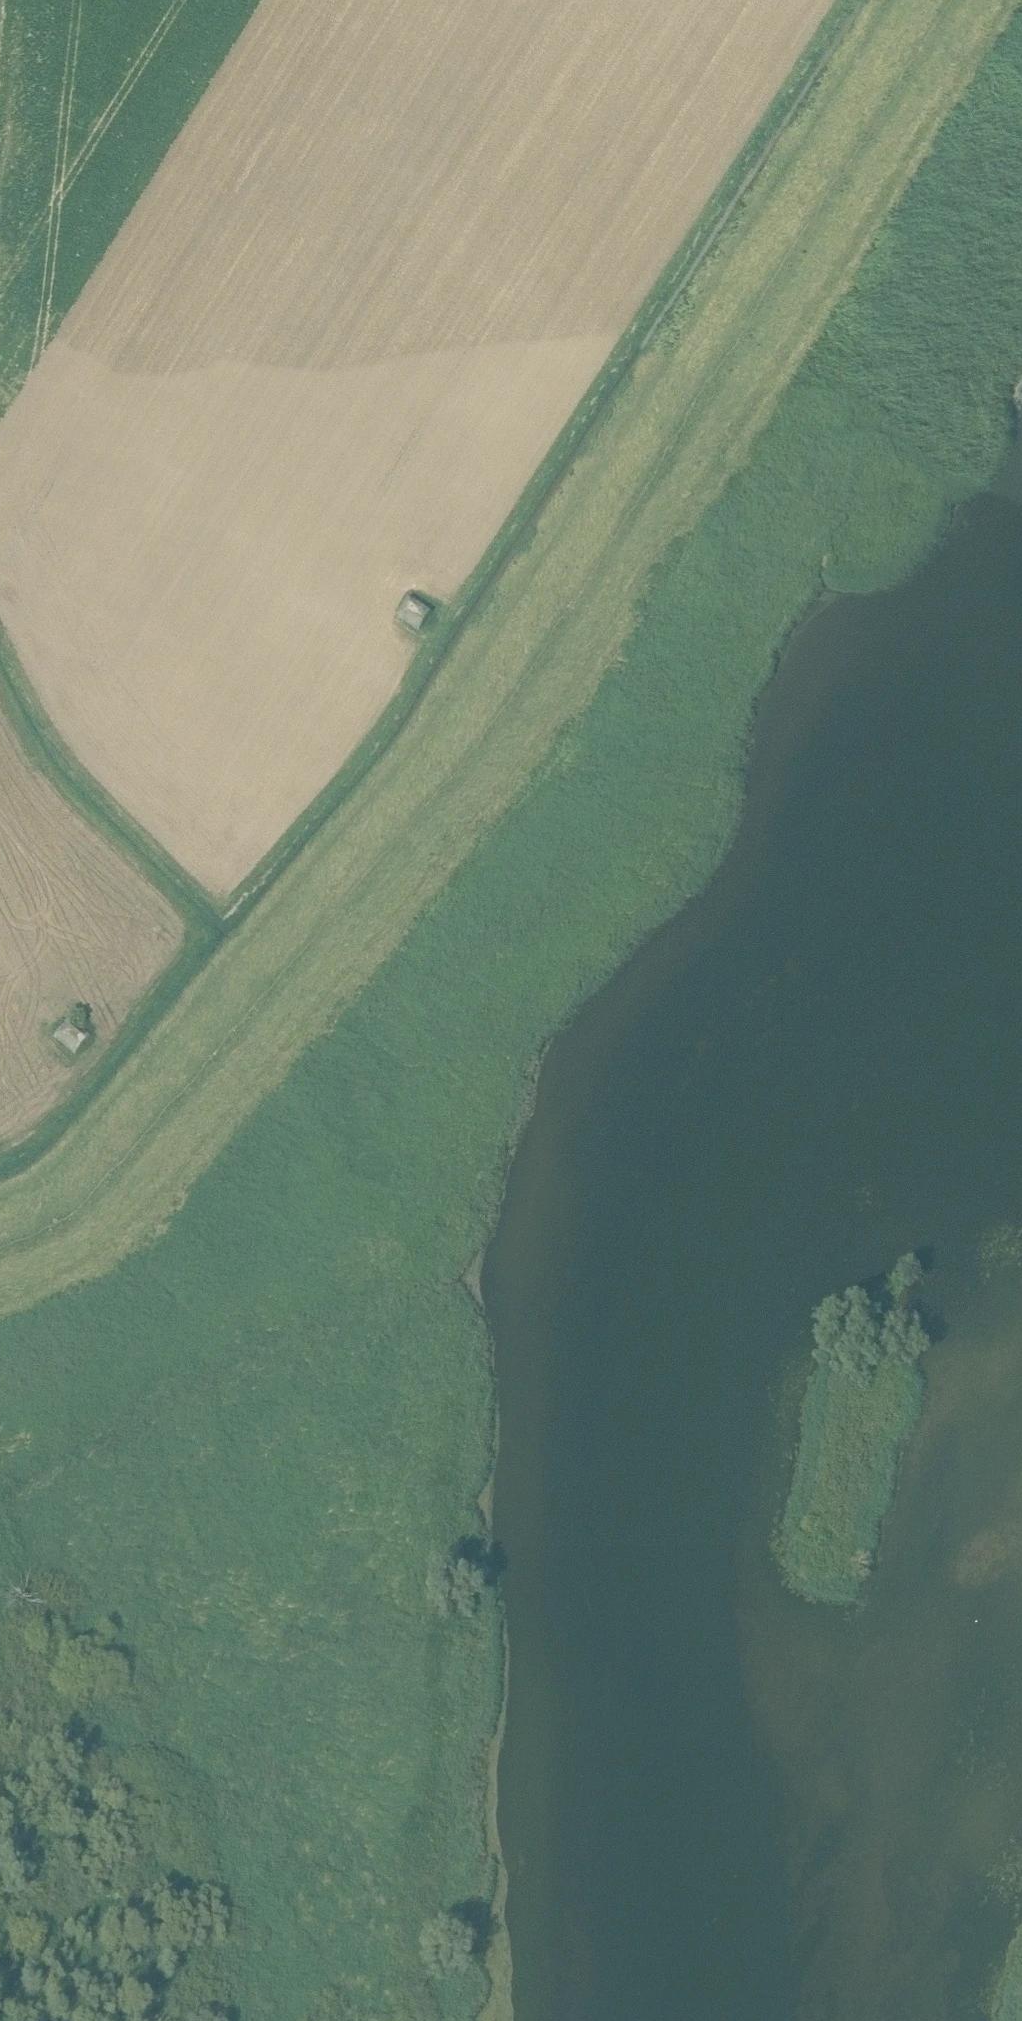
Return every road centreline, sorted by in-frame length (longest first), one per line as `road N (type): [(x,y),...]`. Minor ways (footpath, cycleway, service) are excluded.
road 1 (track): [(0,1205),(44,1189),(355,824),(451,696),(750,252),(903,0)]

